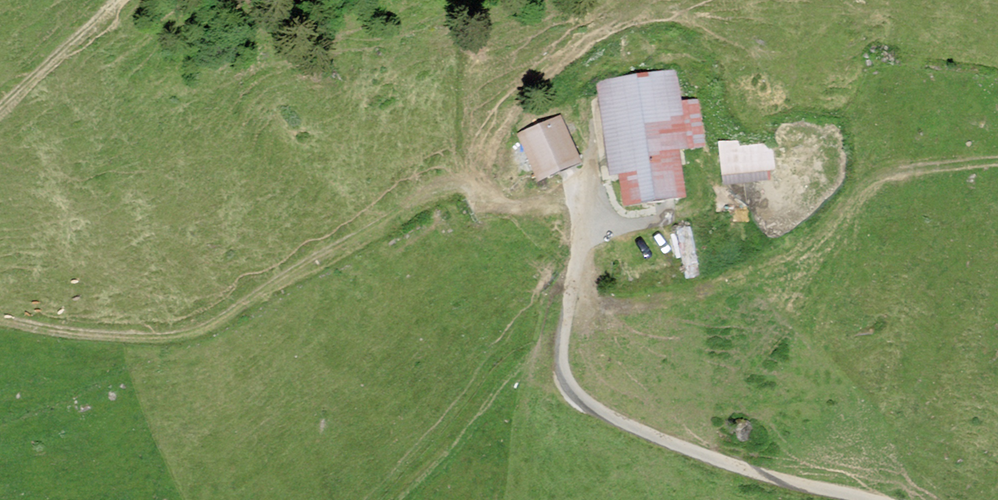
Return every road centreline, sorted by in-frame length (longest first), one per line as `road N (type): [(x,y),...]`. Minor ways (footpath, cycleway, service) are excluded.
road 1 (track): [(0,322),(179,337),(235,314),(457,188),(515,189),(582,215)]
road 2 (unclassified): [(582,215),(557,350),(572,403),(708,465),(849,499)]
road 3 (track): [(997,161),(863,180),(821,233),(783,261),(729,283),(657,303),(566,304)]
road 4 (track): [(118,0),(0,107)]

